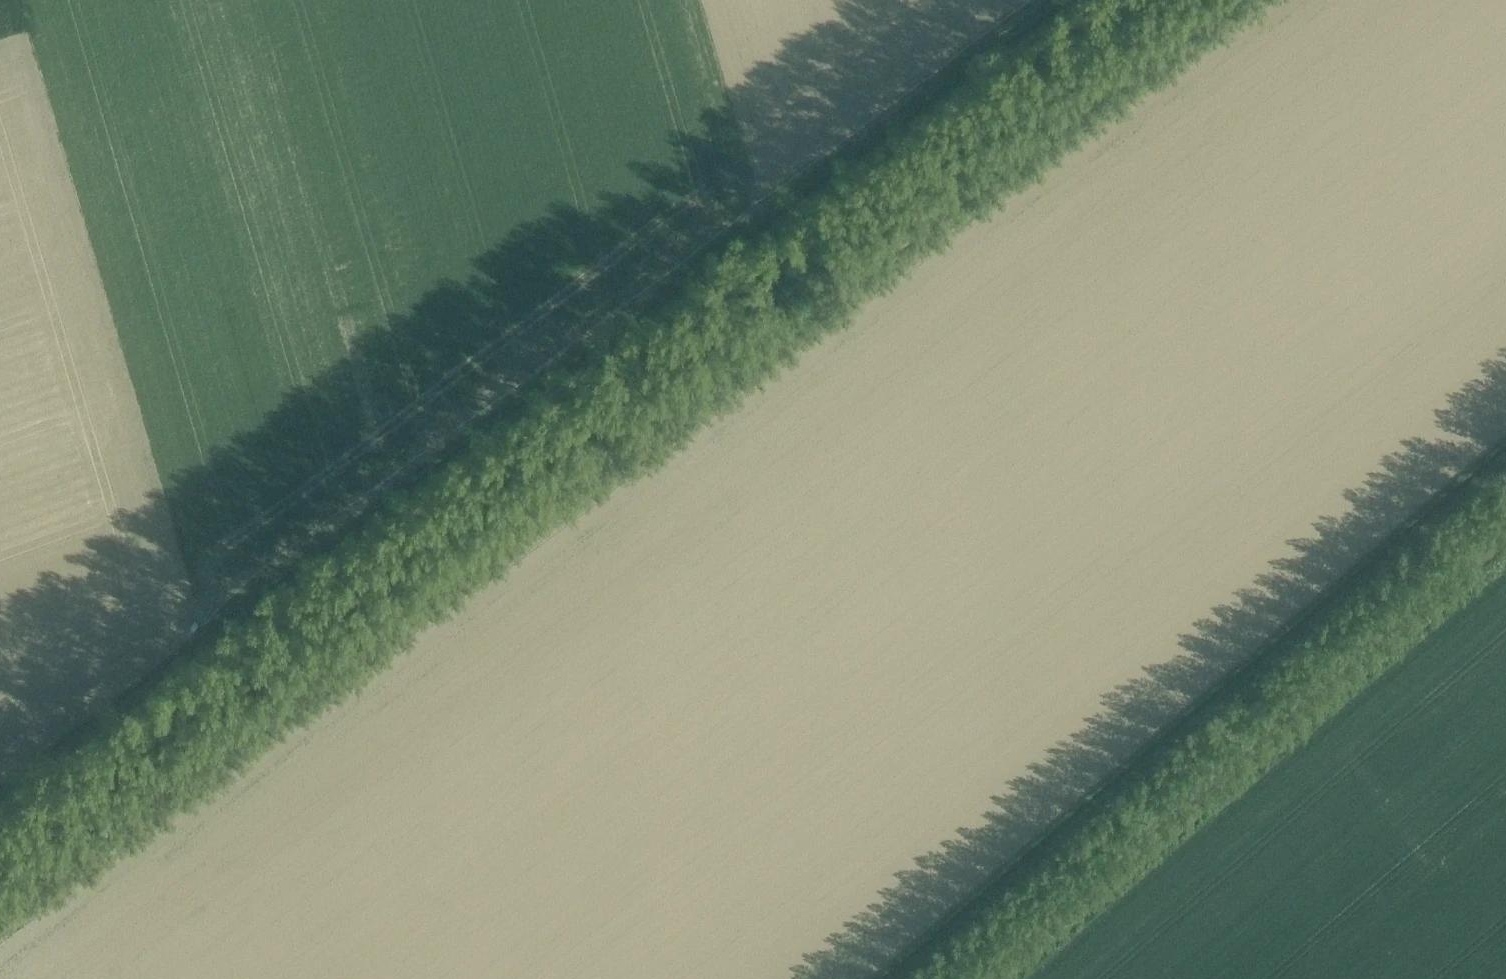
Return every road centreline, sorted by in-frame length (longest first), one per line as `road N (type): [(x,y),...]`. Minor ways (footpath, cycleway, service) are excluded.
road 1 (track): [(1505,534),(986,978)]

